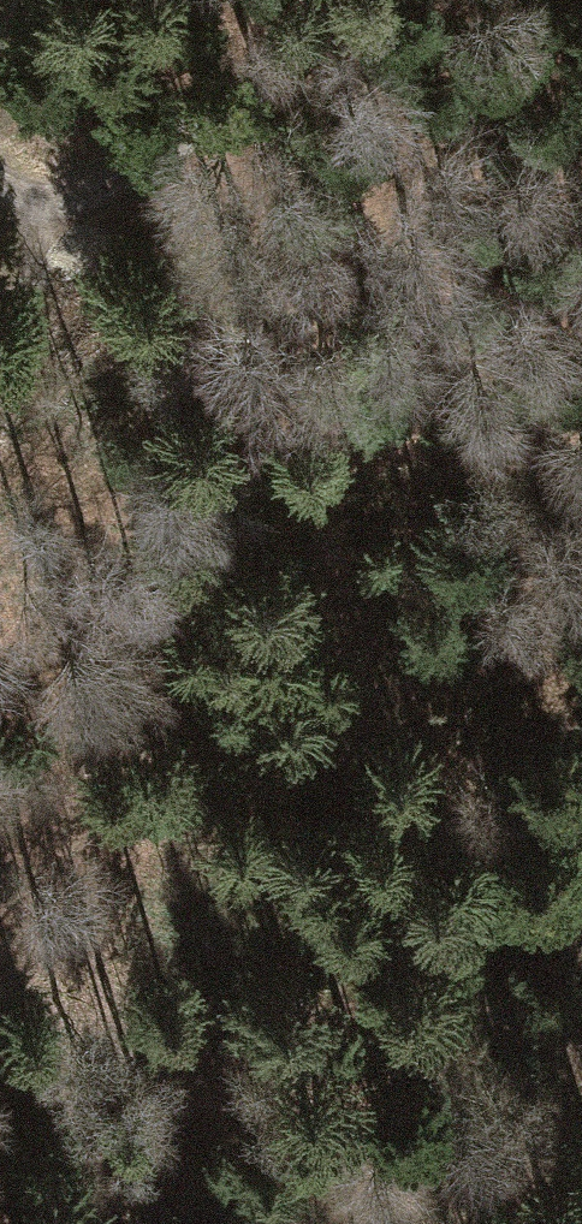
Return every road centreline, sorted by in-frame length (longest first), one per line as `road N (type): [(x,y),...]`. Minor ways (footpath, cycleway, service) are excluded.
road 1 (track): [(0,957),(130,839),(231,766),(481,669),(581,551)]
road 2 (track): [(366,0),(225,113),(51,225)]
road 3 (track): [(581,1041),(519,1223)]
road 4 (track): [(51,225),(0,350)]

